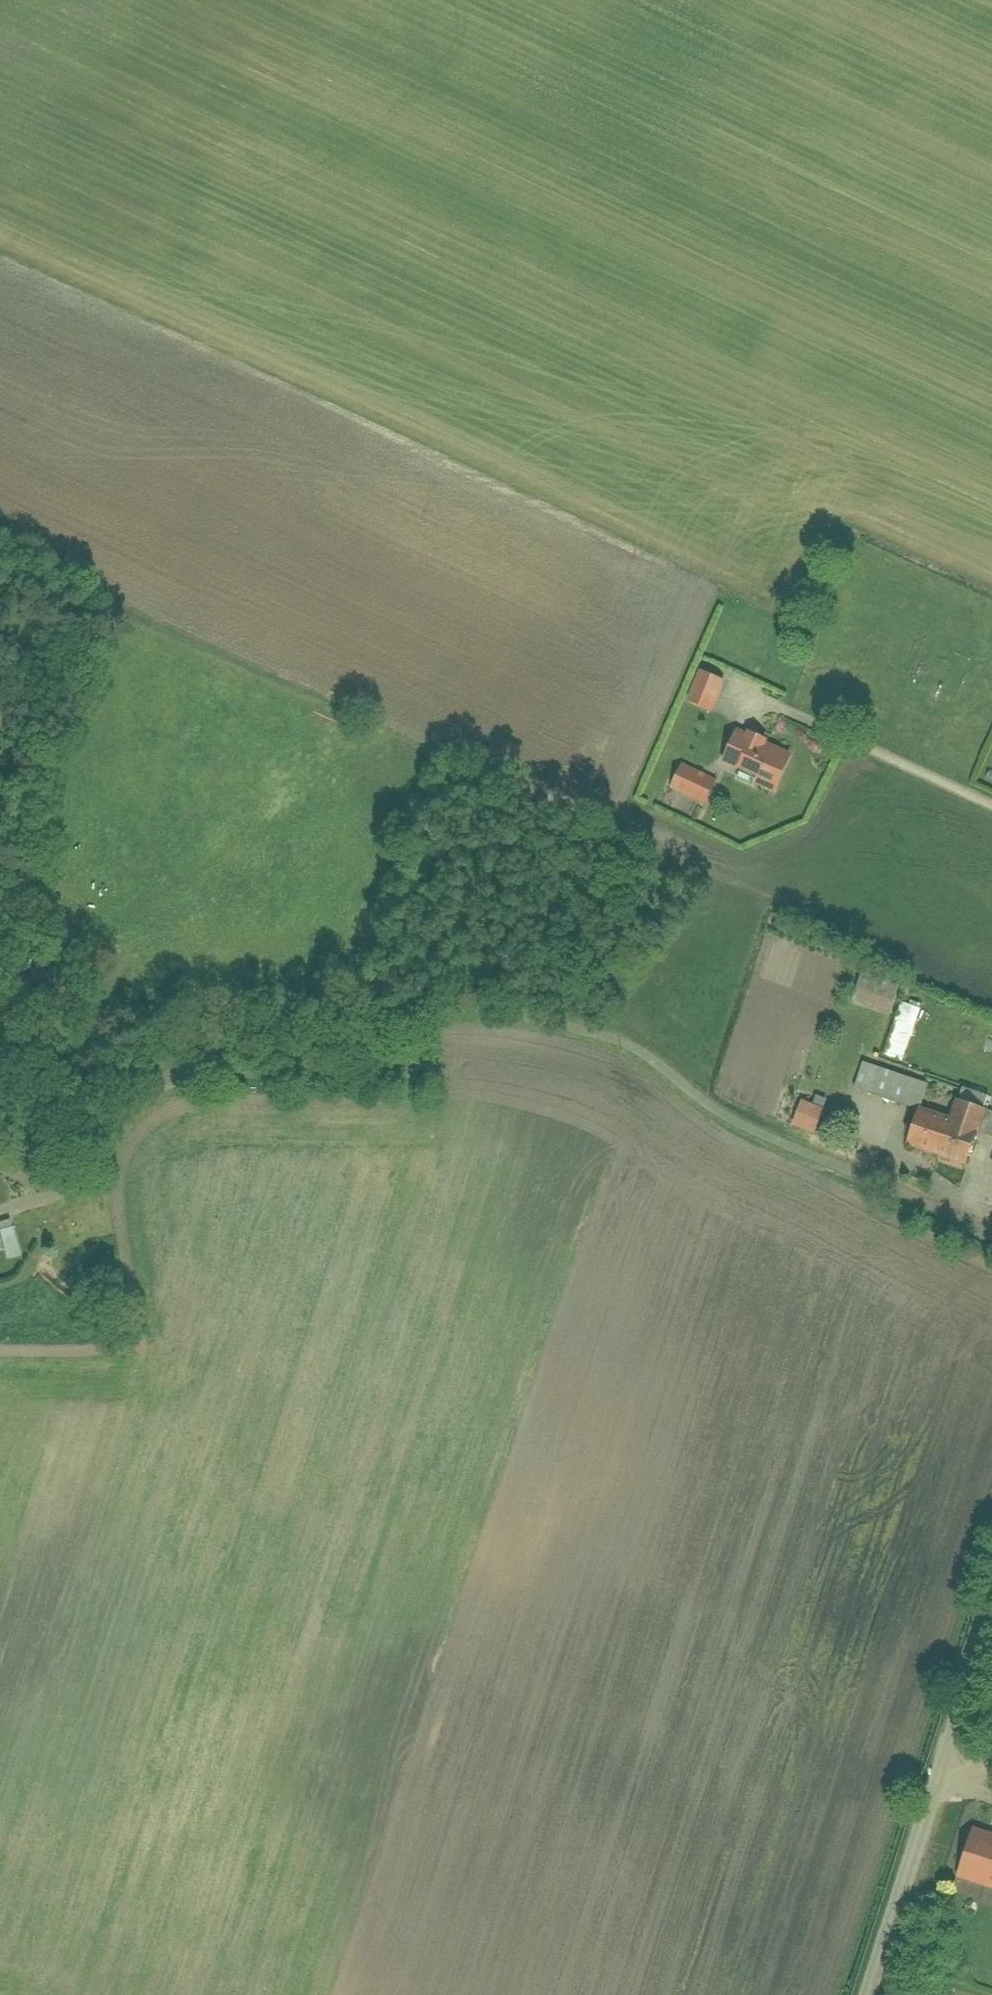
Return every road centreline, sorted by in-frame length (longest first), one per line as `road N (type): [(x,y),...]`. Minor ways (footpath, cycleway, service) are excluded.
road 1 (unclassified): [(991,1615),(868,1994)]

